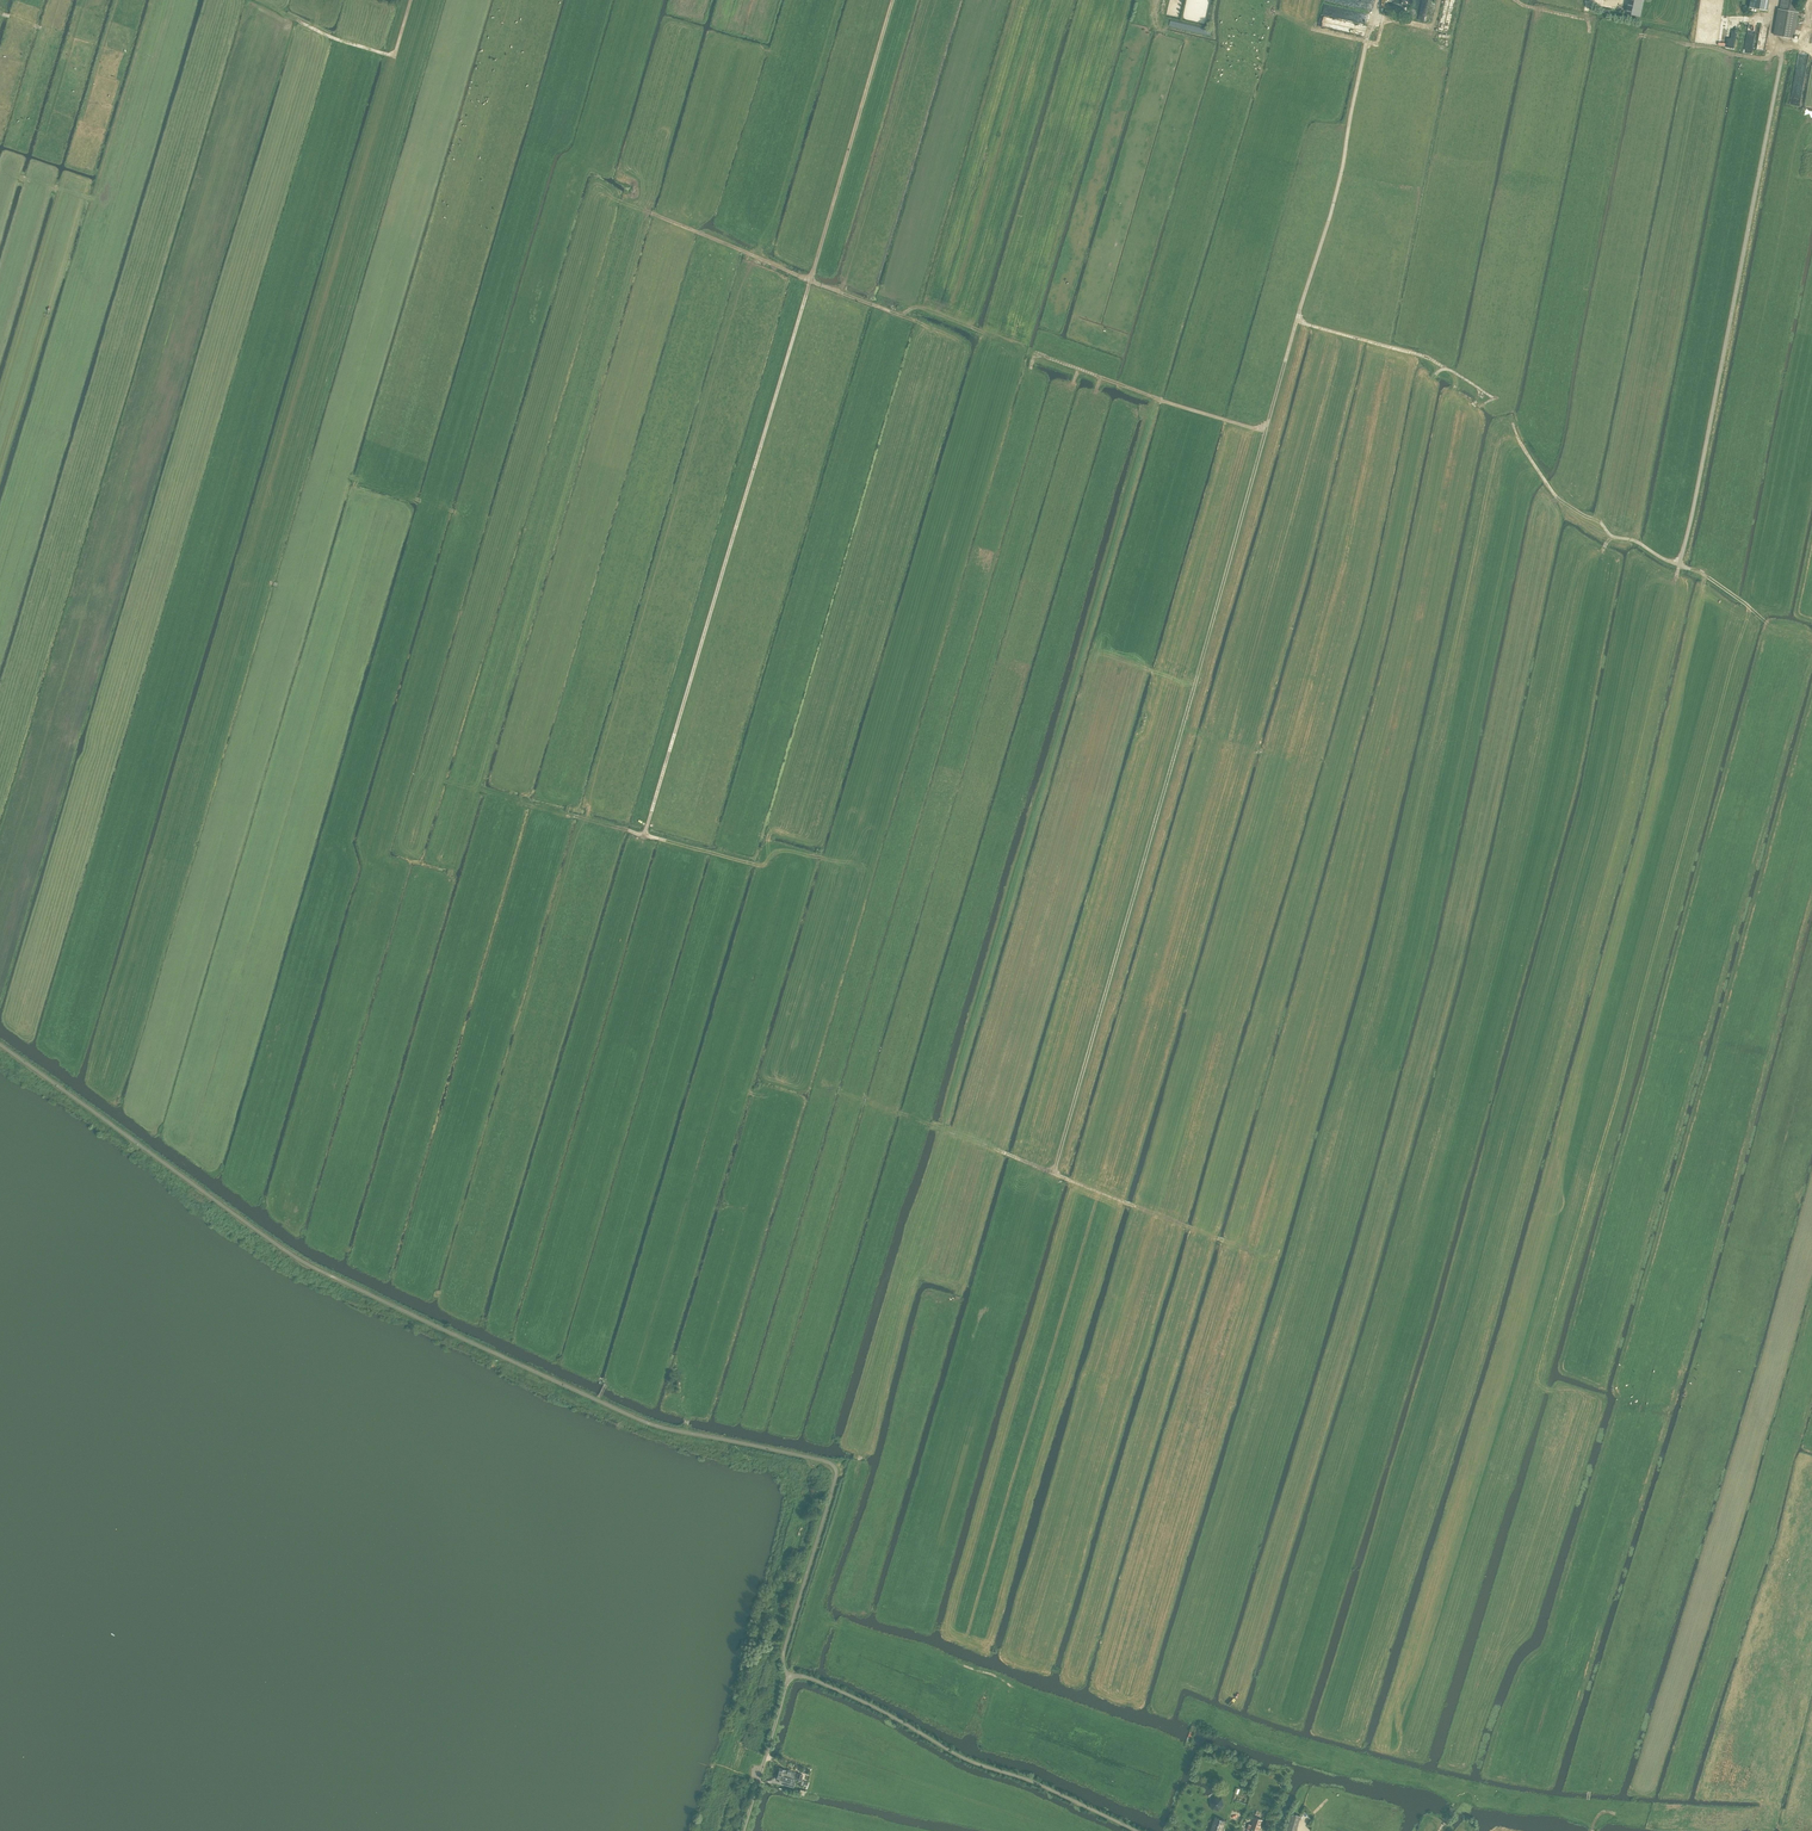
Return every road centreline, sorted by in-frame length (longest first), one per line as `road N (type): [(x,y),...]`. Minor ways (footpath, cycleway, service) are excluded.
road 1 (track): [(1247,1249),(1054,1174),(1296,320)]
road 2 (track): [(811,281),(644,835)]
road 3 (track): [(1677,576),(1781,59),(1769,48),(1773,23)]
road 4 (unclassified): [(744,1830),(789,1676),(803,1676),(957,1754),(1137,1830)]
road 5 (track): [(1296,320),(1341,174),(1380,0)]
road 6 (track): [(474,789),(758,866)]
road 7 (track): [(811,281),(892,0)]
road 8 (track): [(649,211),(891,312)]
road 9 (track): [(1054,1174),(834,1089)]
road 10 (track): [(1296,320),(1426,357),(1498,397)]
road 11 (track): [(410,0),(394,55),(329,37),(261,0)]
road 12 (track): [(1035,353),(927,308),(891,312)]
road 13 (track): [(1611,536),(1557,497),(1512,423)]
road 14 (track): [(1707,576),(1769,625),(1811,639)]

